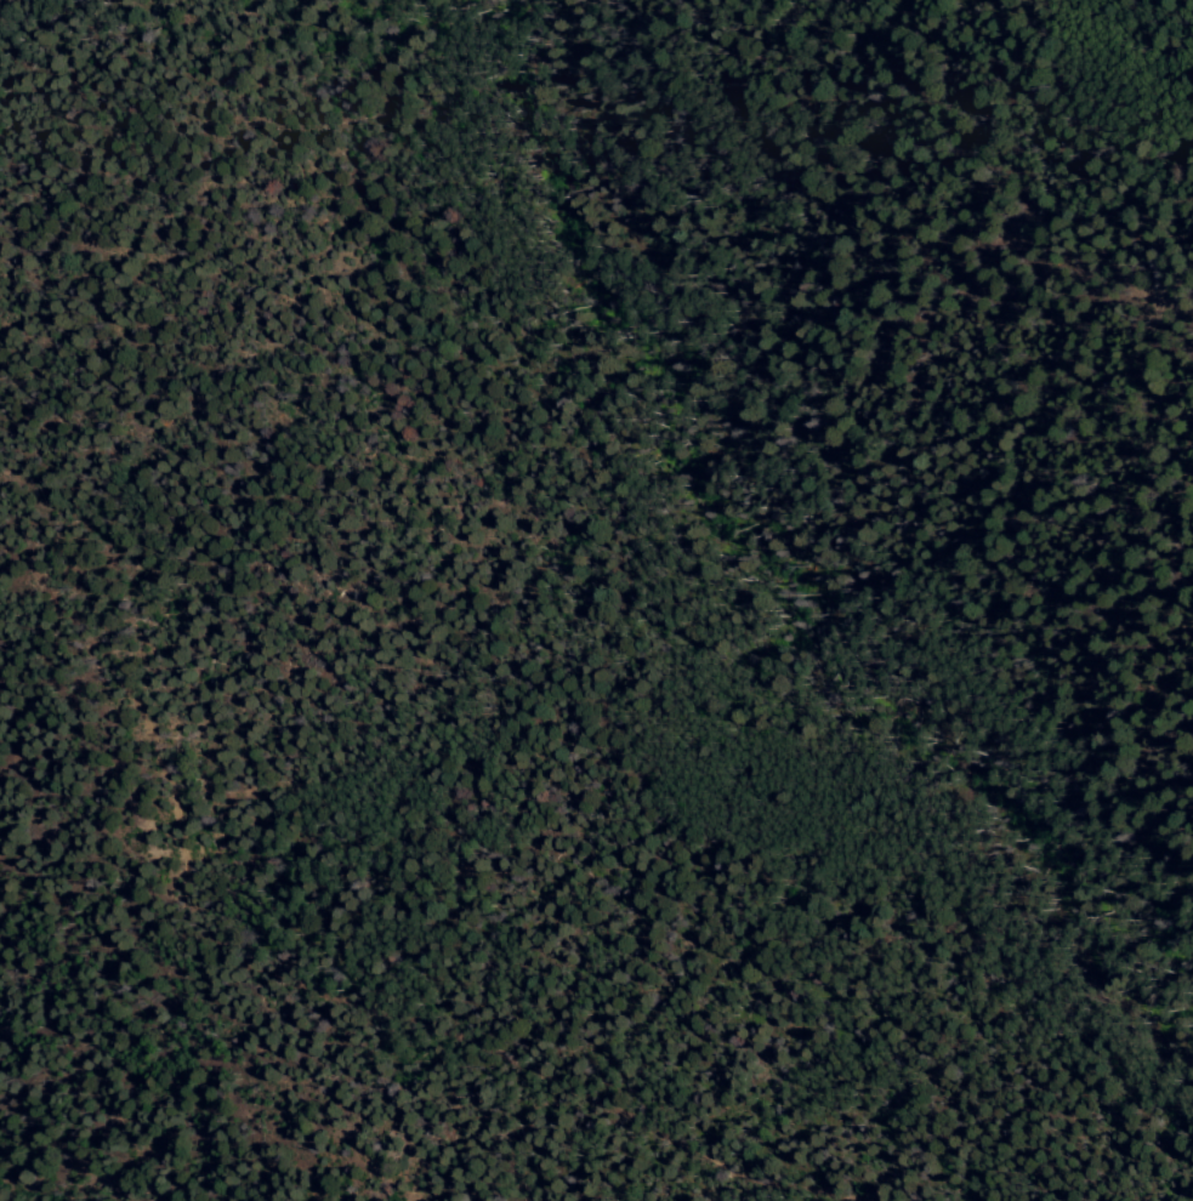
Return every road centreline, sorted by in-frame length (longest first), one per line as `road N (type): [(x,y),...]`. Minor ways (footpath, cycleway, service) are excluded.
road 1 (track): [(0,599),(28,579),(52,585),(142,711),(171,784),(186,898),(214,946),(282,981),(407,1011),(544,1065),(711,1162),(773,1184),(881,1200)]

